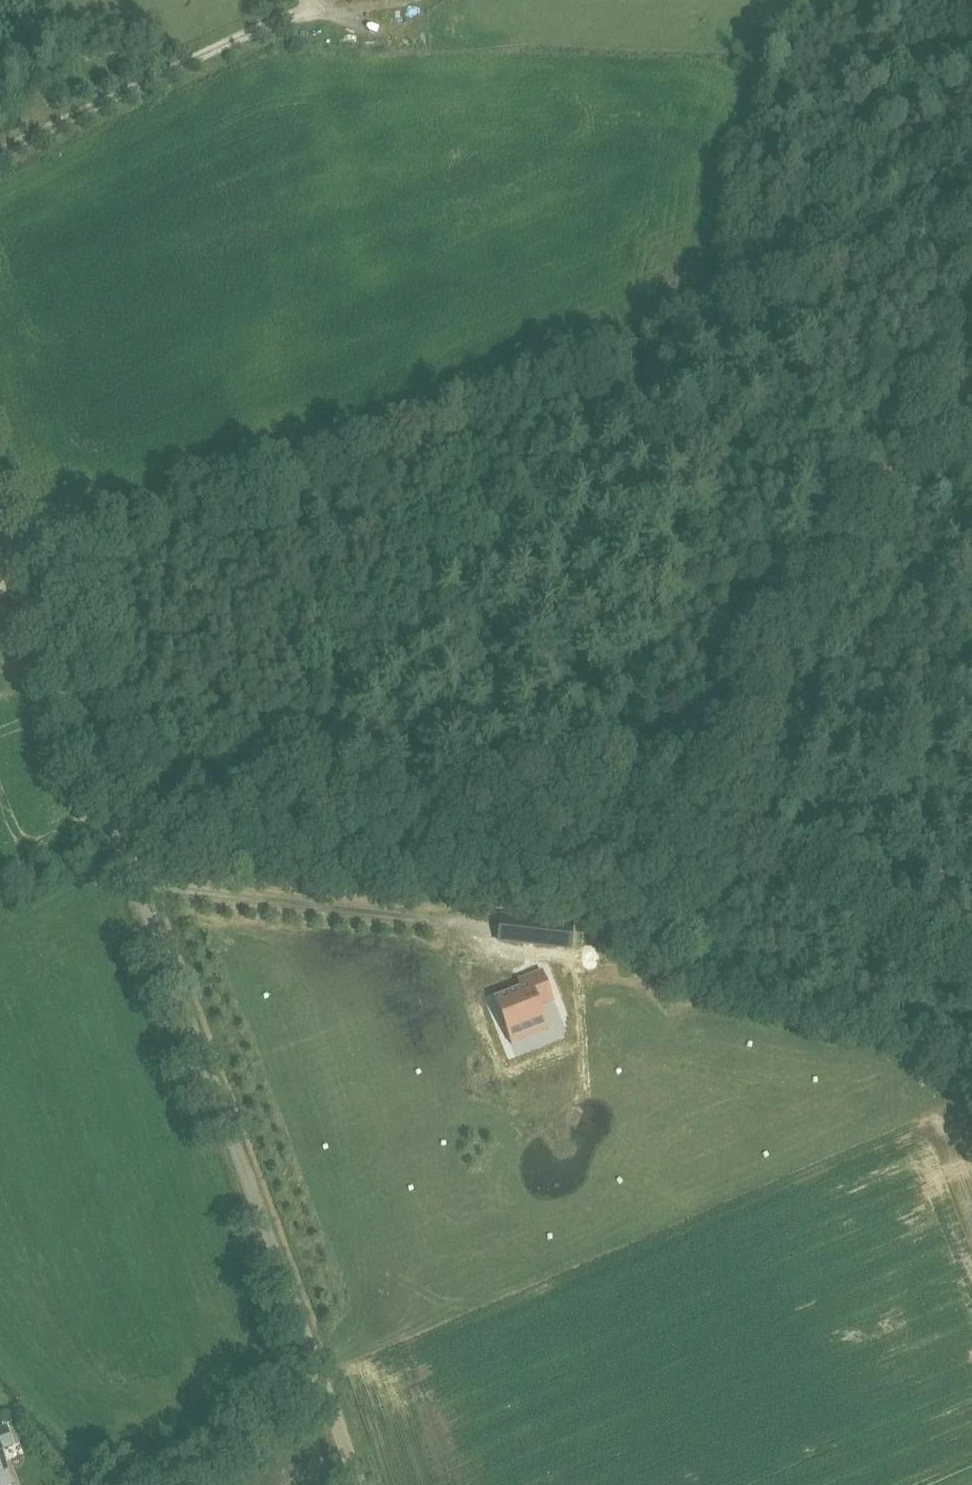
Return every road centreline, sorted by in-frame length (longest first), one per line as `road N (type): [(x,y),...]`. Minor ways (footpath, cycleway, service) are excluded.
road 1 (unclassified): [(361,1484),(0,508)]
road 2 (track): [(120,831),(454,794),(587,787),(665,794),(809,874),(971,981)]

